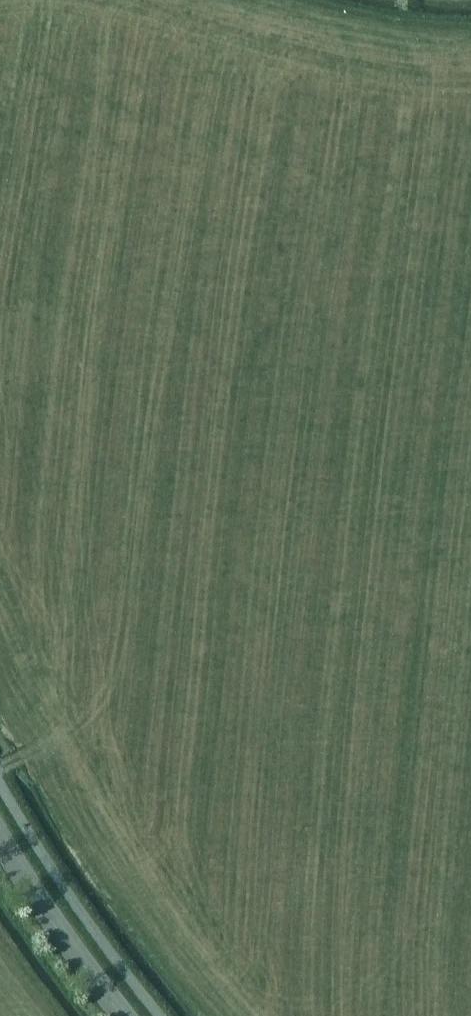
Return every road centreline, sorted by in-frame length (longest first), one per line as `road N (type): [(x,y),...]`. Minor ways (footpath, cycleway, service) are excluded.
road 1 (secondary): [(124,1015),(0,836)]

